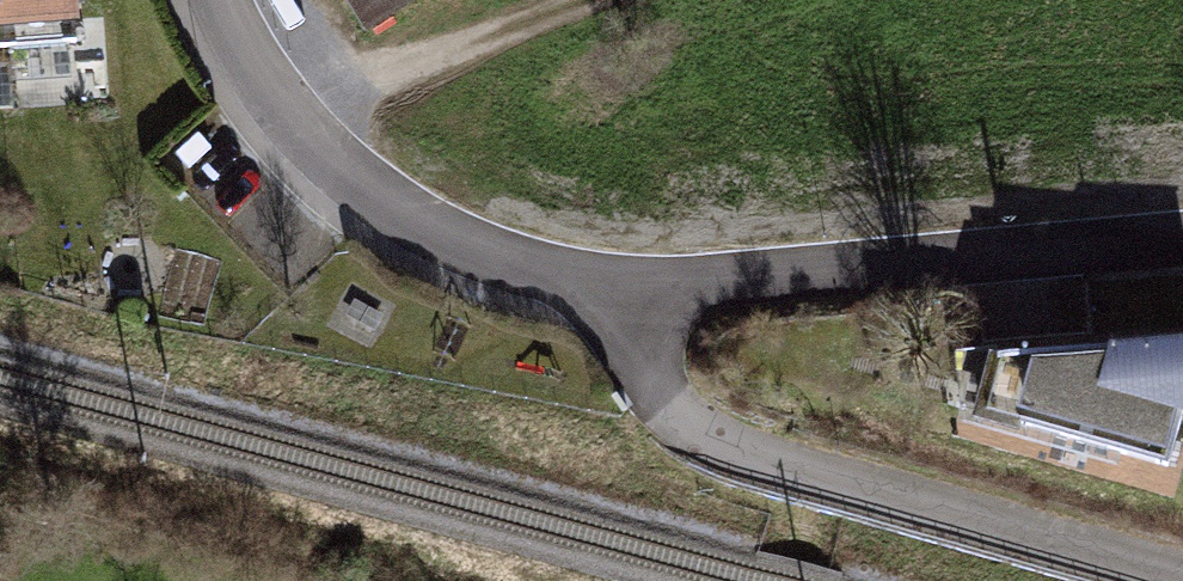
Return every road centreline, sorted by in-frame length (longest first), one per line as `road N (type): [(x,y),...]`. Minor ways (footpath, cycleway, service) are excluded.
road 1 (residential): [(639,296),(658,393),(730,447),(1174,580)]
road 2 (residential): [(639,296),(1182,249)]
road 3 (residential): [(222,0),(277,100),(363,184),(487,254),(639,296)]
road 4 (track): [(277,100),(598,0)]

